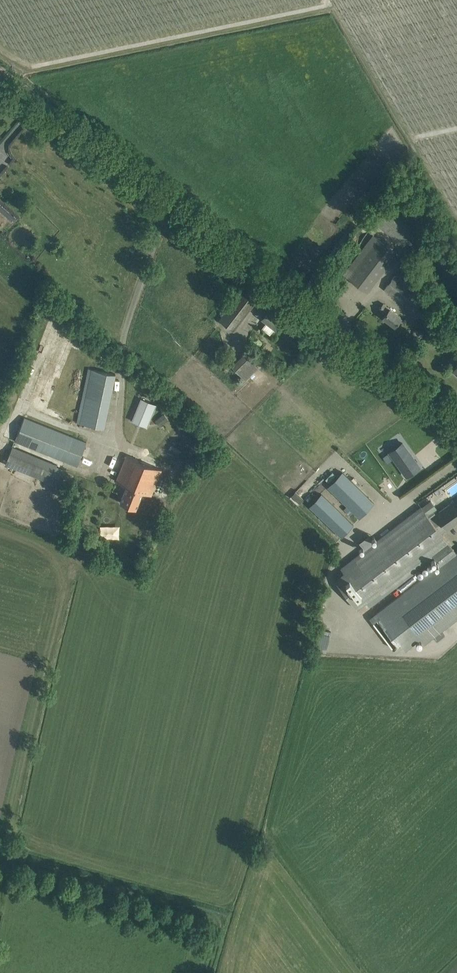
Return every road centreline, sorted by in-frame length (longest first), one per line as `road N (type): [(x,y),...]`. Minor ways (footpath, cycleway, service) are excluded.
road 1 (unclassified): [(456,407),(0,62)]

